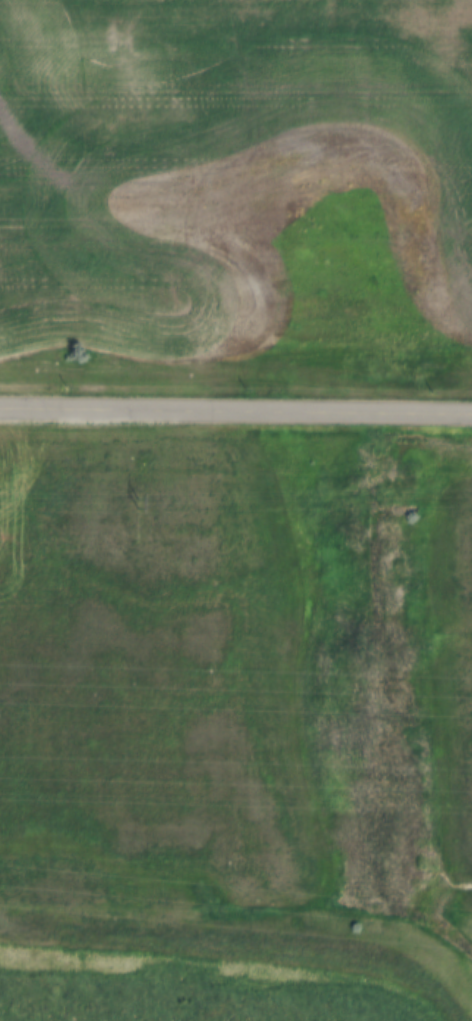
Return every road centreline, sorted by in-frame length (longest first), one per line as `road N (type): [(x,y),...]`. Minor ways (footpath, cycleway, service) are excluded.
road 1 (residential): [(471,410),(0,409)]

